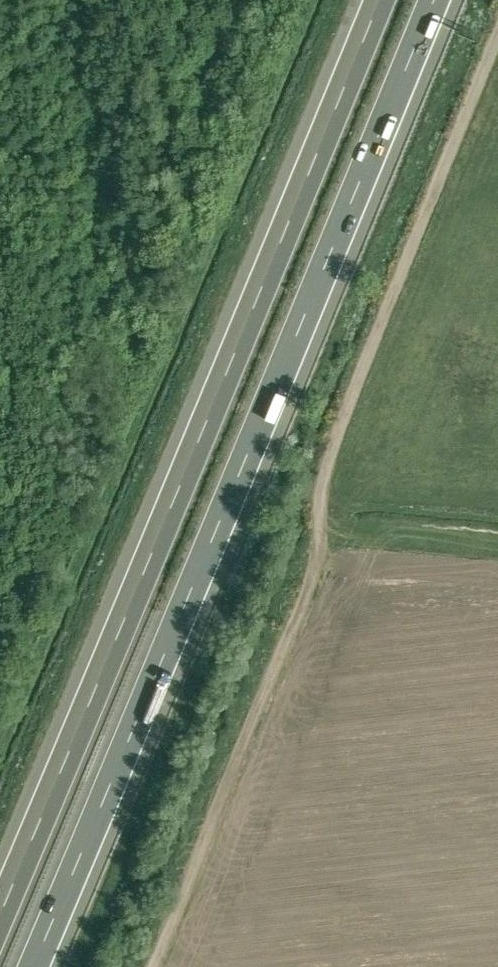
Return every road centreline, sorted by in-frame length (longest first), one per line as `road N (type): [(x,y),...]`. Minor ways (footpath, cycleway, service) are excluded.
road 1 (motorway): [(37,966),(435,0)]
road 2 (unclassified): [(497,33),(318,489),(313,572),(153,966)]
road 3 (motorway): [(371,0),(0,878)]

